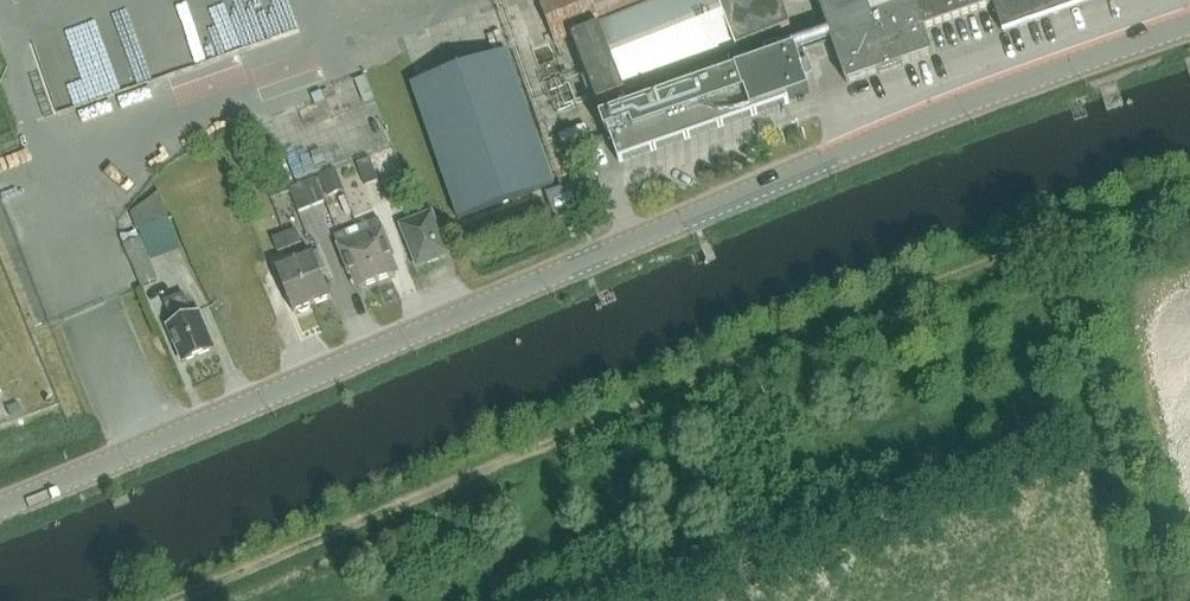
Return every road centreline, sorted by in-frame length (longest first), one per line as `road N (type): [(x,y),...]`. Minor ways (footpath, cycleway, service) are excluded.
road 1 (secondary): [(0,508),(962,103),(1189,24)]
road 2 (track): [(1189,198),(1032,248),(588,436),(166,600)]

